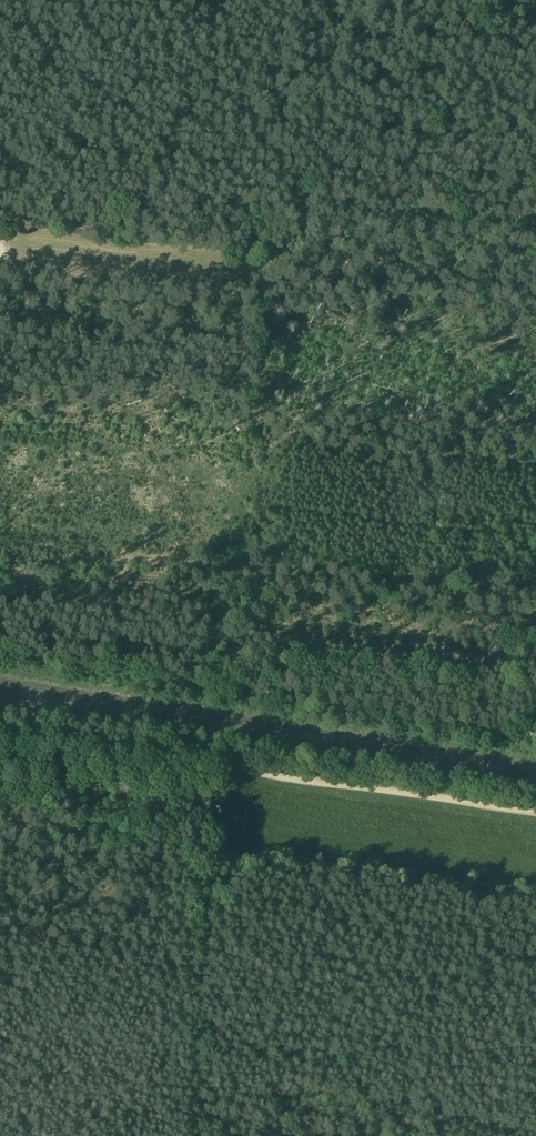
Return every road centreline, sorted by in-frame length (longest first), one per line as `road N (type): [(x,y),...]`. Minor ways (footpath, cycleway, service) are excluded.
road 1 (track): [(0,650),(535,736)]
road 2 (track): [(0,736),(535,814)]

